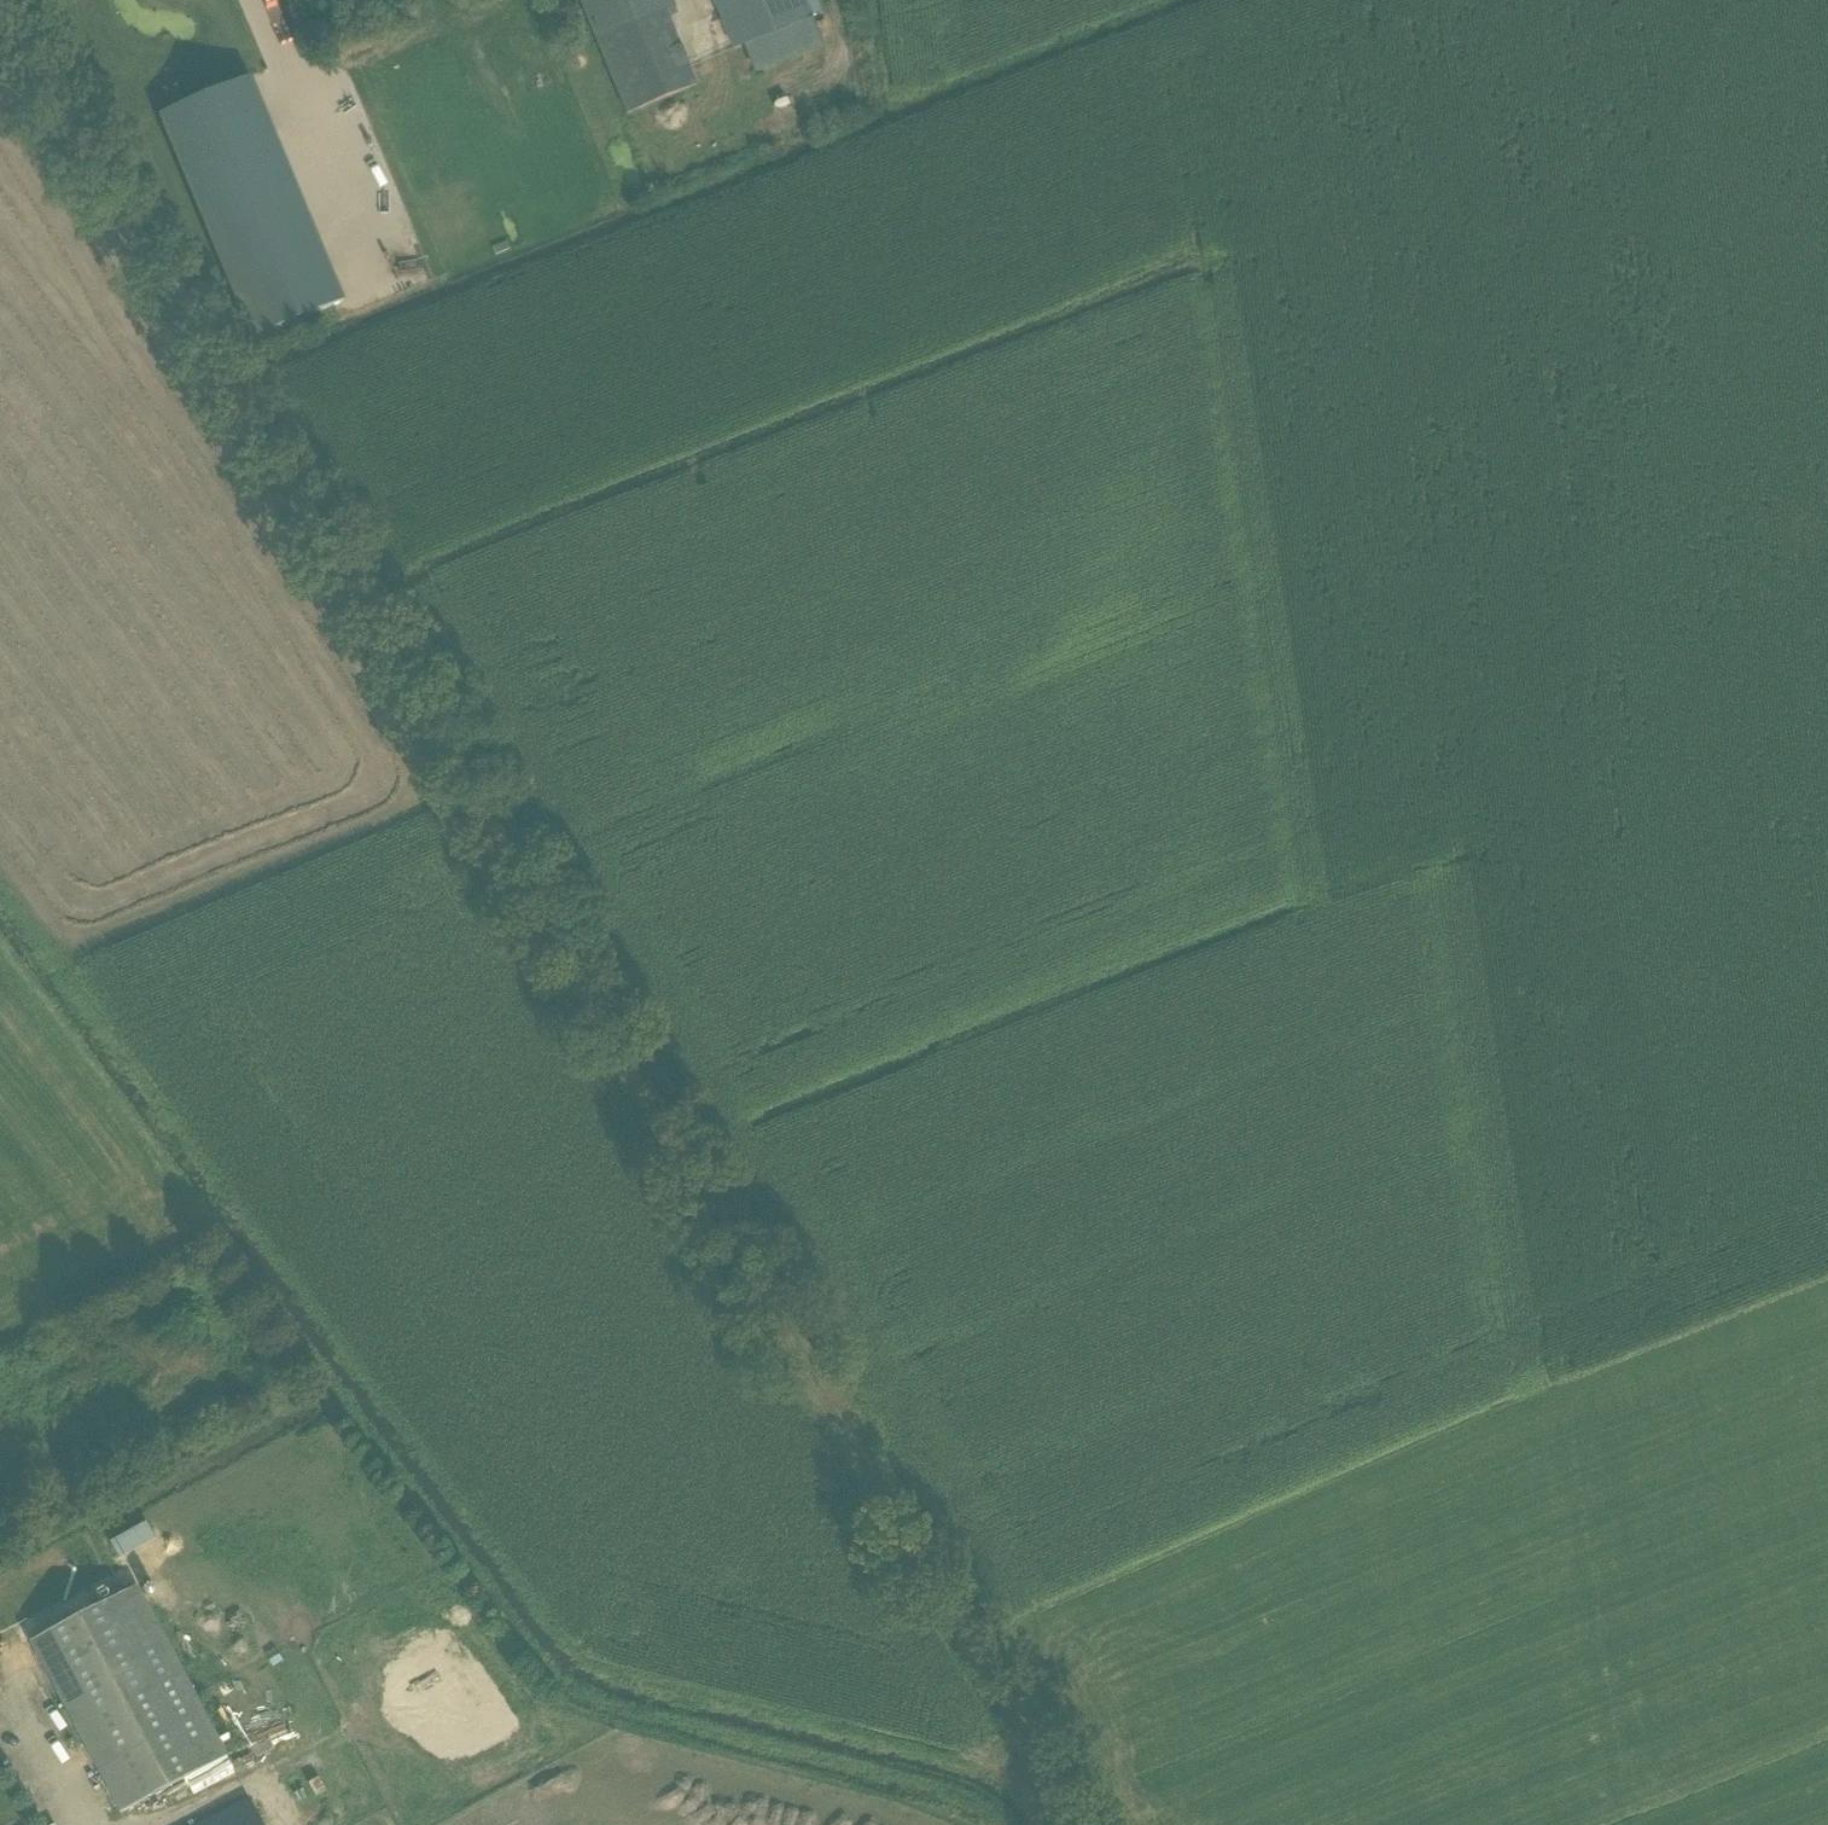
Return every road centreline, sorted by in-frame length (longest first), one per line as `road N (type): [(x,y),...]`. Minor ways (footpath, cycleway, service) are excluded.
road 1 (track): [(1061,1809),(989,1658),(1,0)]

